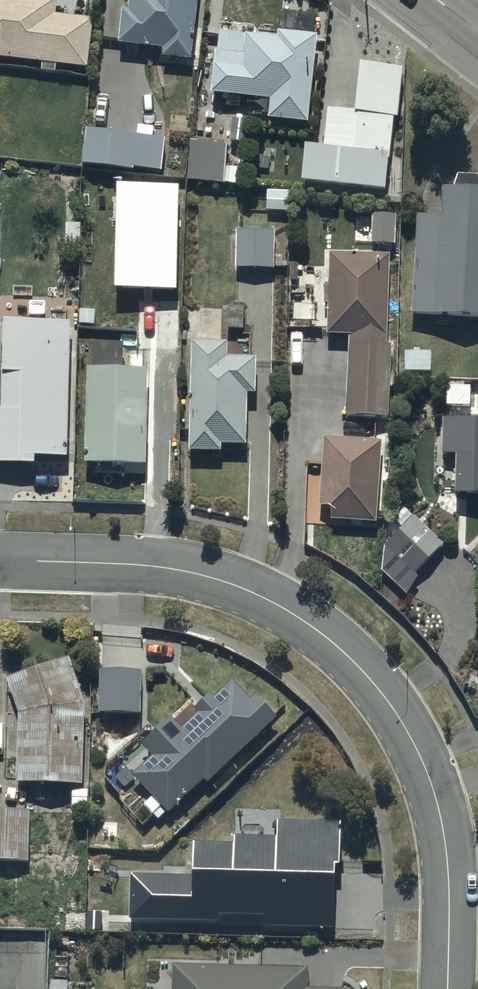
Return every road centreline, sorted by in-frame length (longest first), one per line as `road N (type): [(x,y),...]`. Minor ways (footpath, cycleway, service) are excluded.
road 1 (residential): [(0,560),(177,569),(261,596),(334,643),(402,720),(430,780),(443,824),(446,988)]

